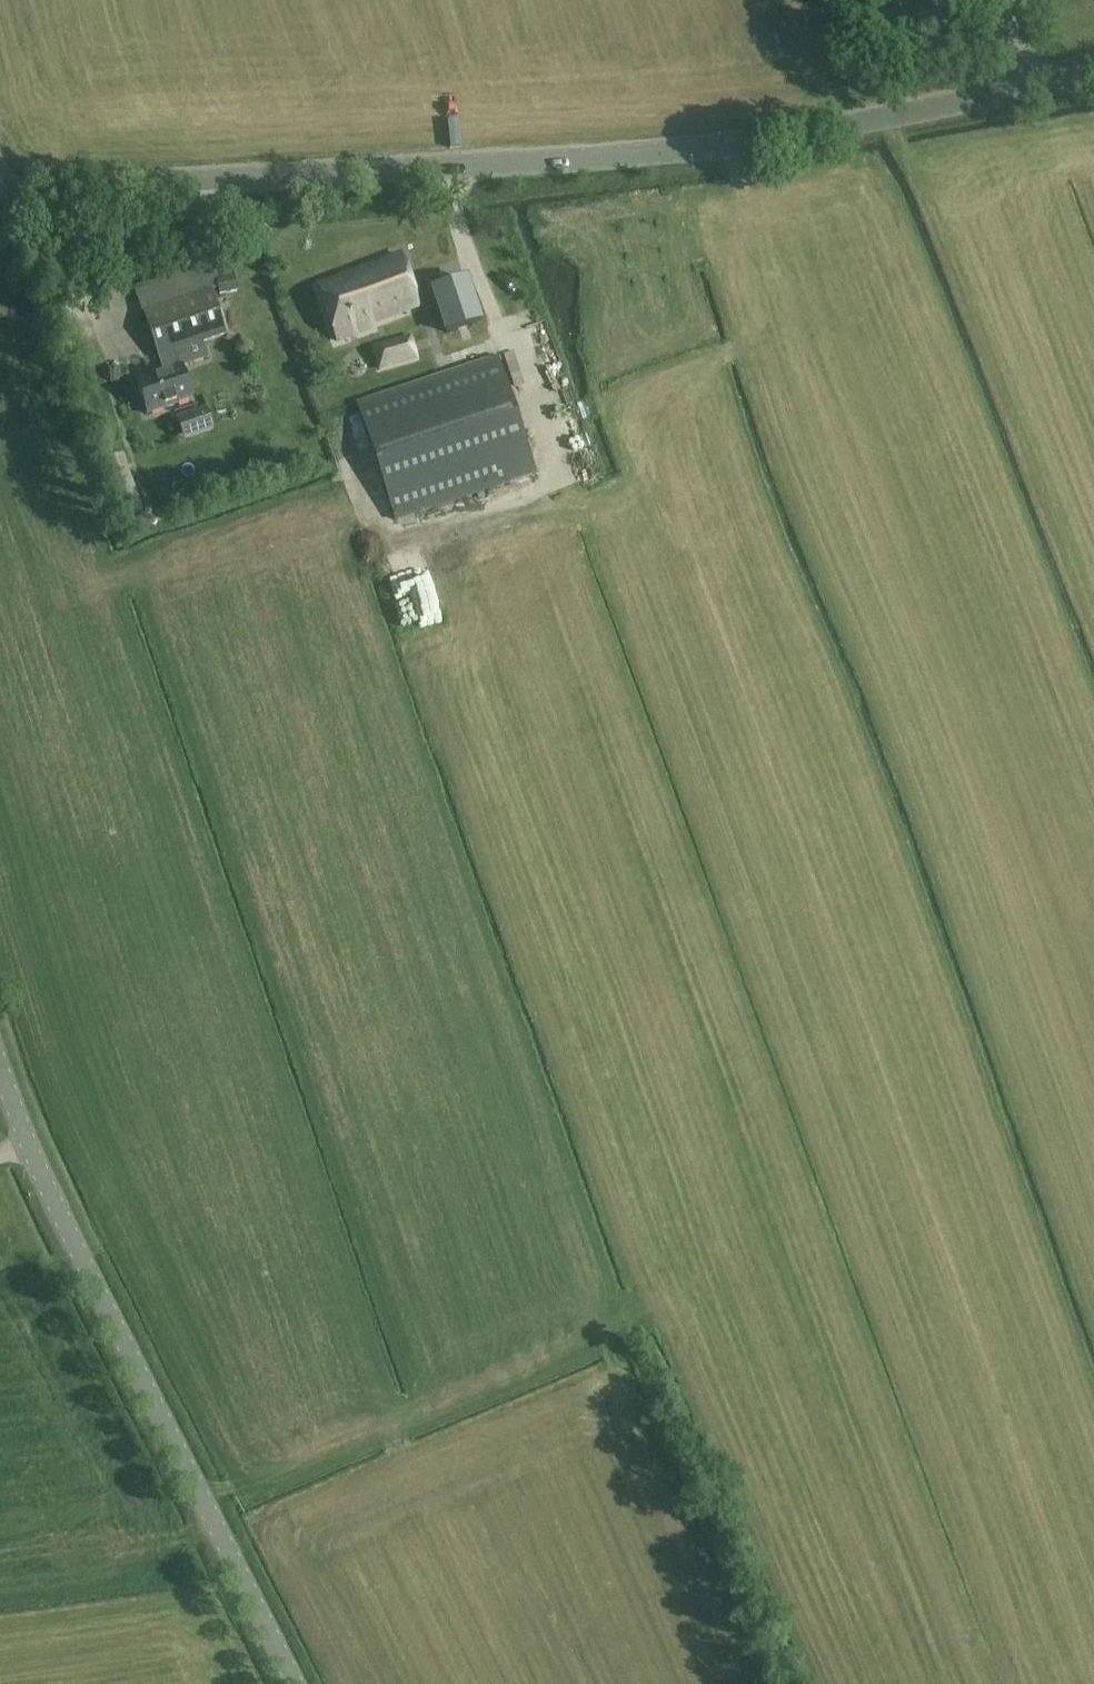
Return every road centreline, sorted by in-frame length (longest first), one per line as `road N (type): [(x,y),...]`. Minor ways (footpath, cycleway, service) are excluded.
road 1 (unclassified): [(0,182),(732,139),(1093,75)]
road 2 (unclassified): [(309,1683),(51,1188),(0,1055)]

